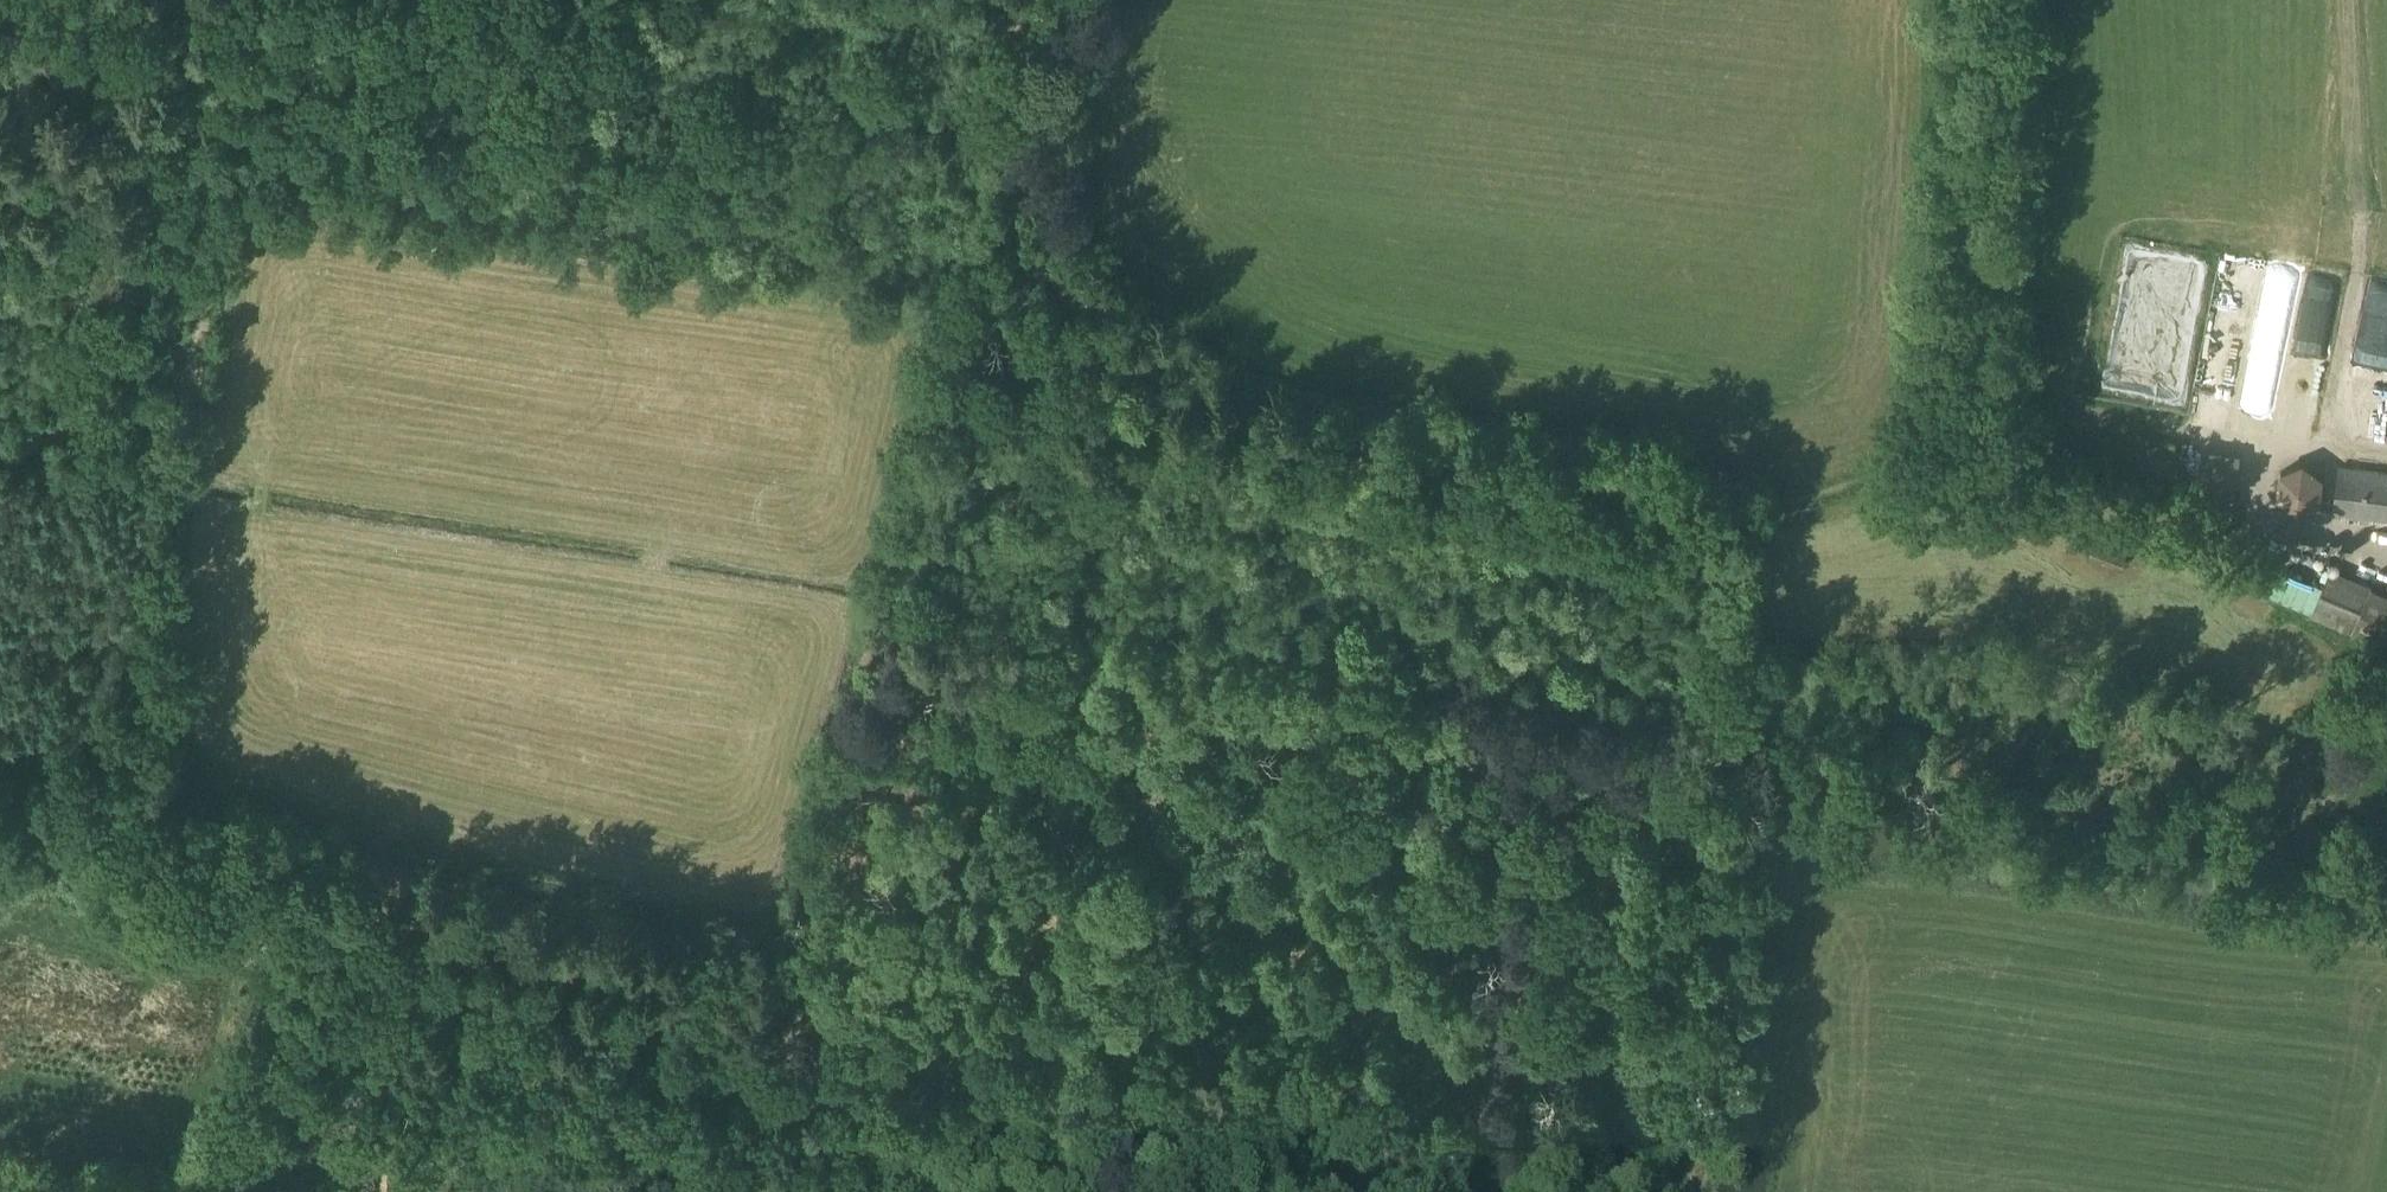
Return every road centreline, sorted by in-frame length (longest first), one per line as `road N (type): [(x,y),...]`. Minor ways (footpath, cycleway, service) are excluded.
road 1 (track): [(369,1191),(366,957),(332,873),(138,828),(261,0)]

